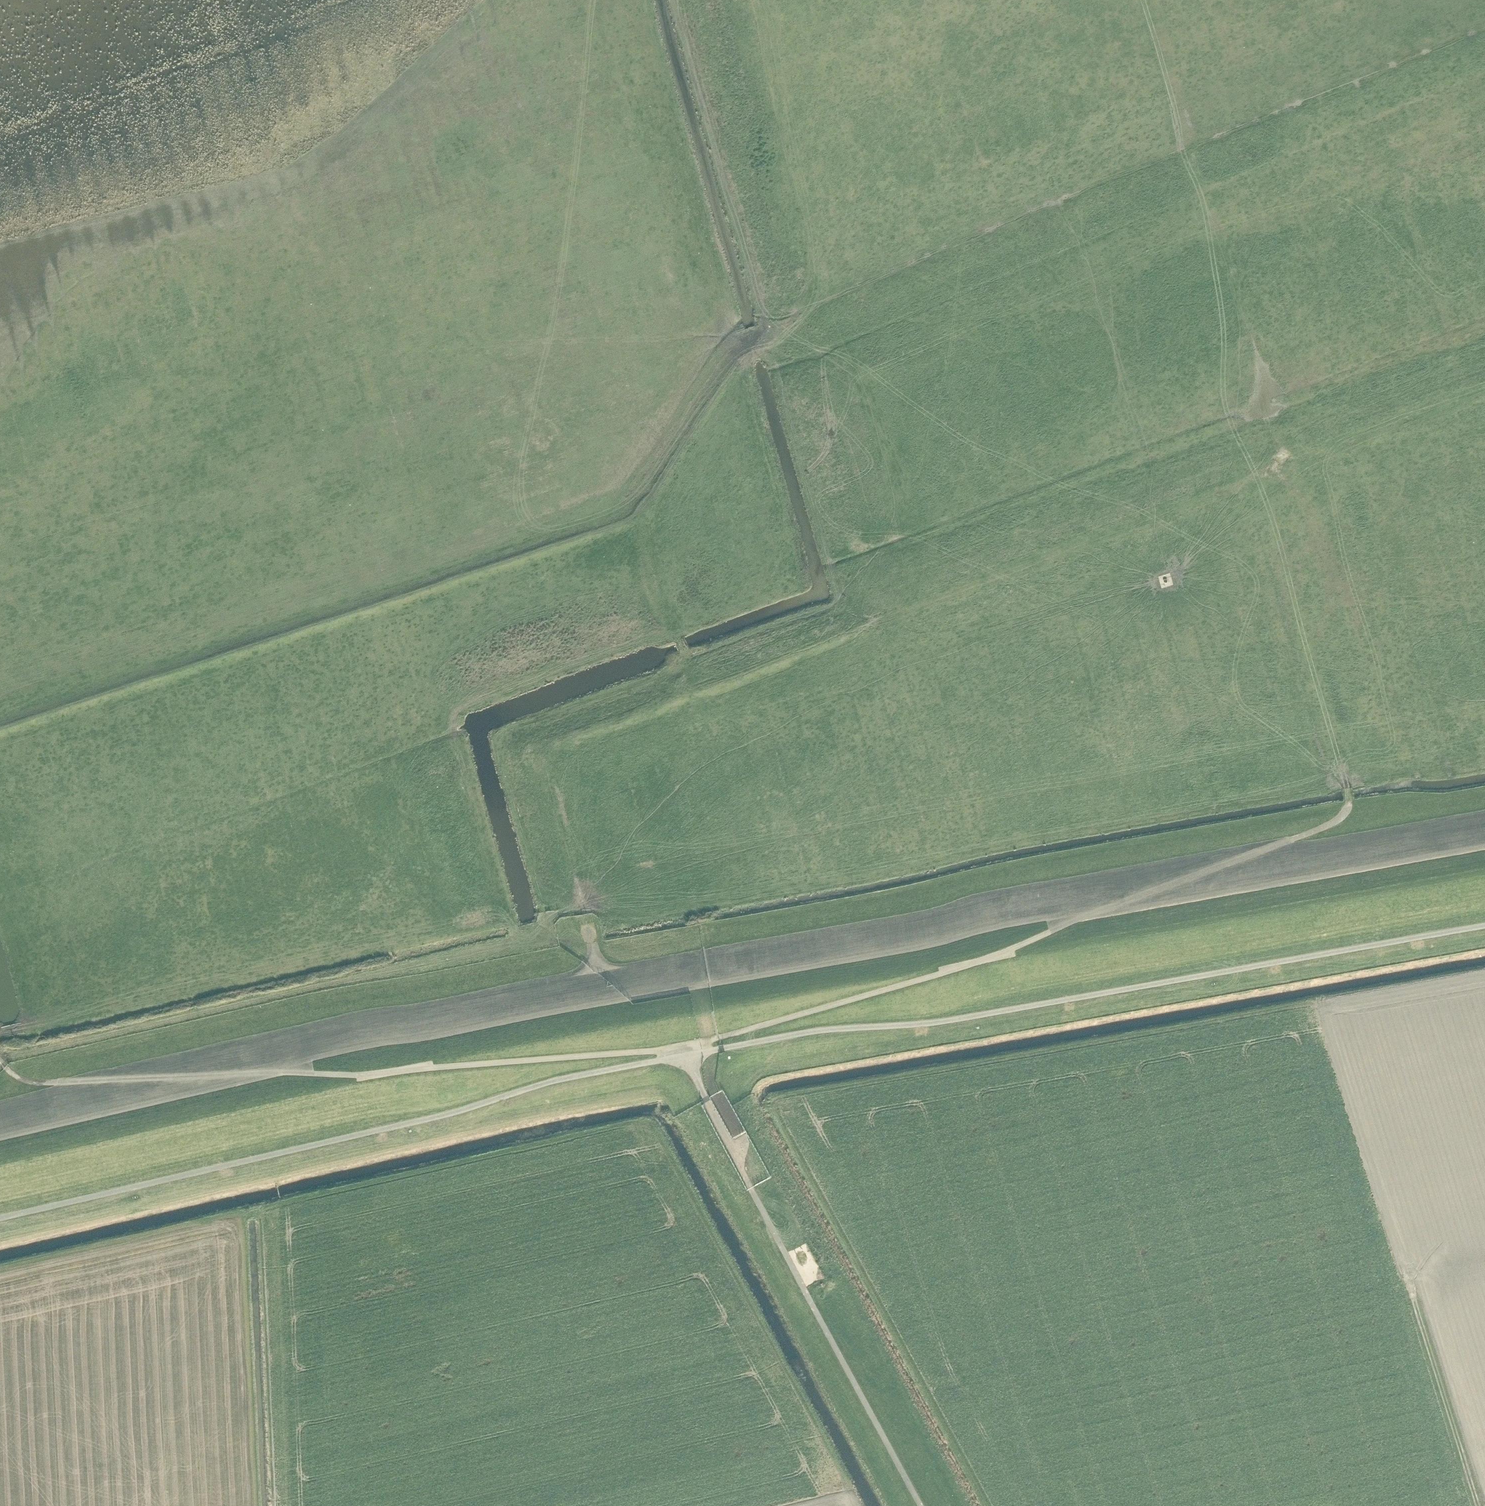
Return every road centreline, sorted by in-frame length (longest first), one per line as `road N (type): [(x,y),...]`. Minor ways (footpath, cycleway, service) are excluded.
road 1 (unclassified): [(0,1218),(439,1116),(572,1077),(1484,925)]
road 2 (track): [(1478,1505),(1404,1272)]

